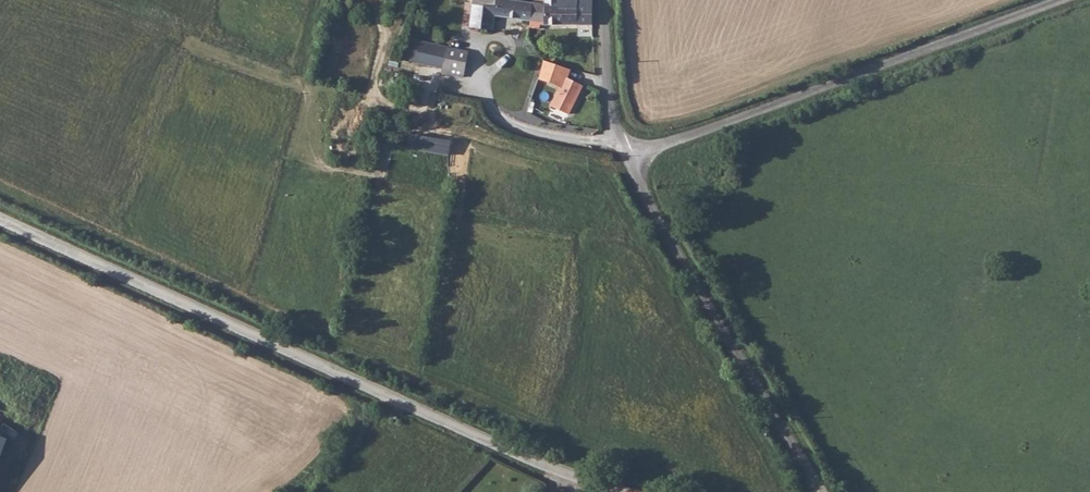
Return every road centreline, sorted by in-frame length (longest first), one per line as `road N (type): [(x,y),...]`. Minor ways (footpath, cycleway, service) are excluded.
road 1 (unclassified): [(618,491),(509,452),(0,219)]
road 2 (unclassified): [(1058,0),(627,157)]
road 3 (unclassified): [(627,157),(820,491)]
road 4 (unclassified): [(603,0),(604,79),(627,157)]

